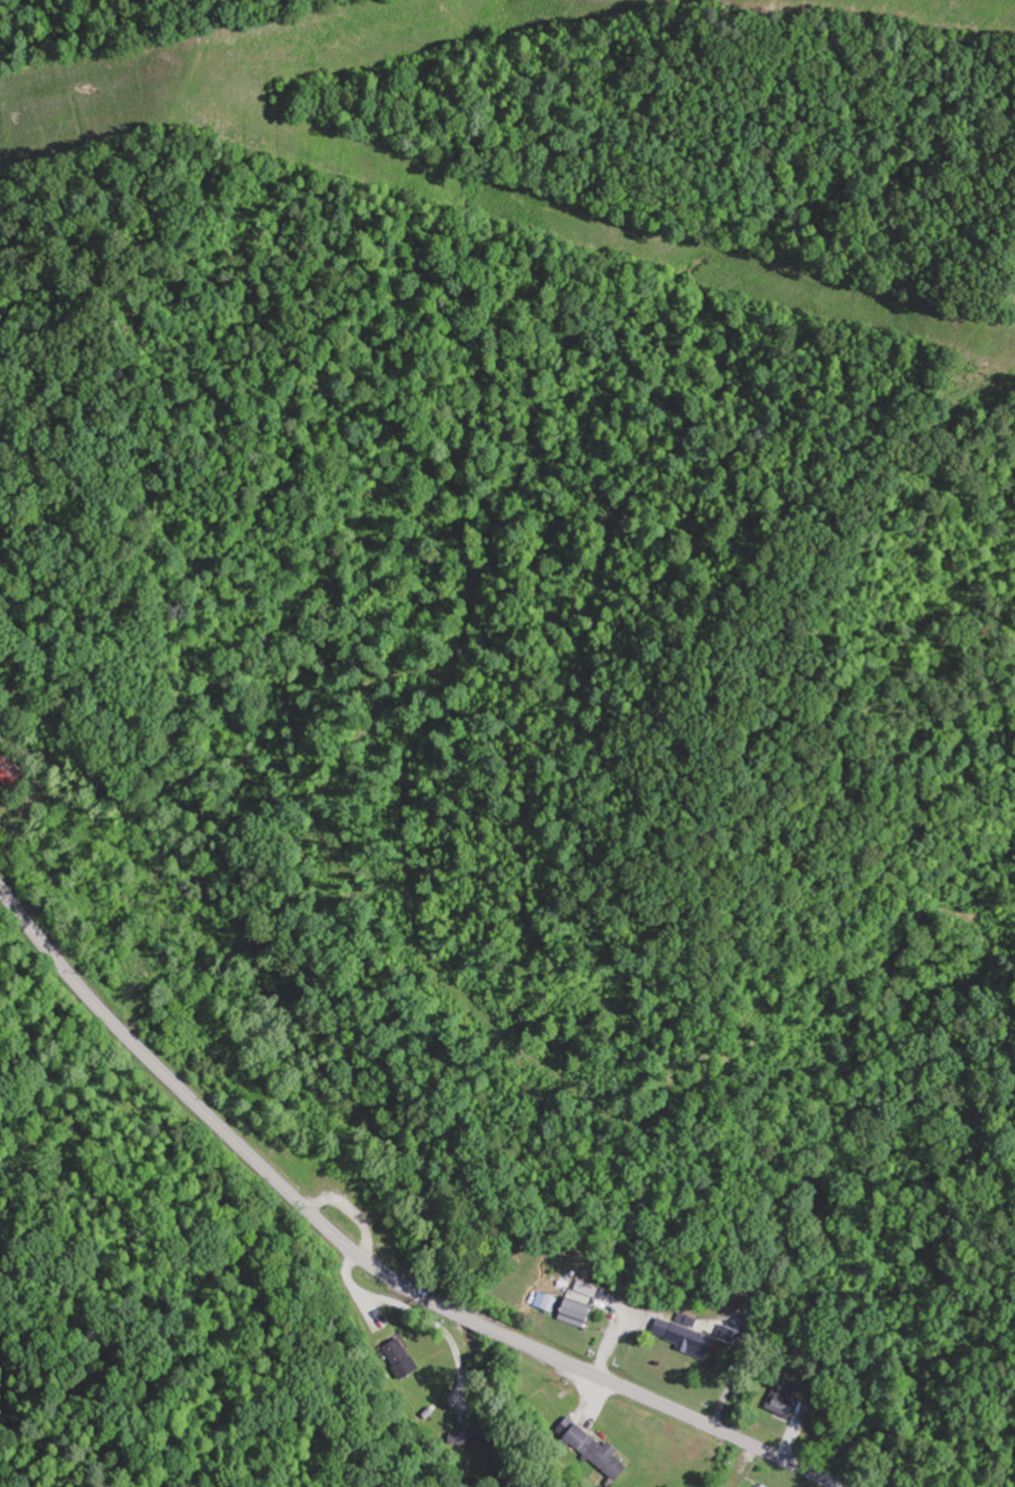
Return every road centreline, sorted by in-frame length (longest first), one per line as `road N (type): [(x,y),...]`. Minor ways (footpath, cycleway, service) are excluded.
road 1 (tertiary): [(832,1486),(452,1312),(356,1252),(107,1017),(0,888)]

